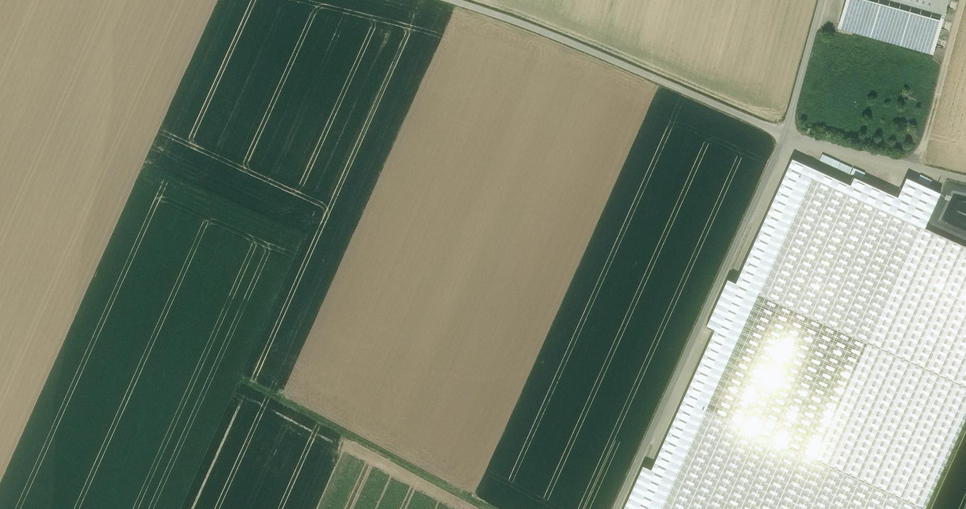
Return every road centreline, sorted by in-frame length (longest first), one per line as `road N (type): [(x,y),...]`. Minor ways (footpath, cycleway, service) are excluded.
road 1 (unclassified): [(786,134),(616,508)]
road 2 (unclassified): [(786,134),(566,39),(448,0)]
road 3 (unclassified): [(965,180),(786,134)]
road 4 (unclassified): [(822,0),(786,134)]

